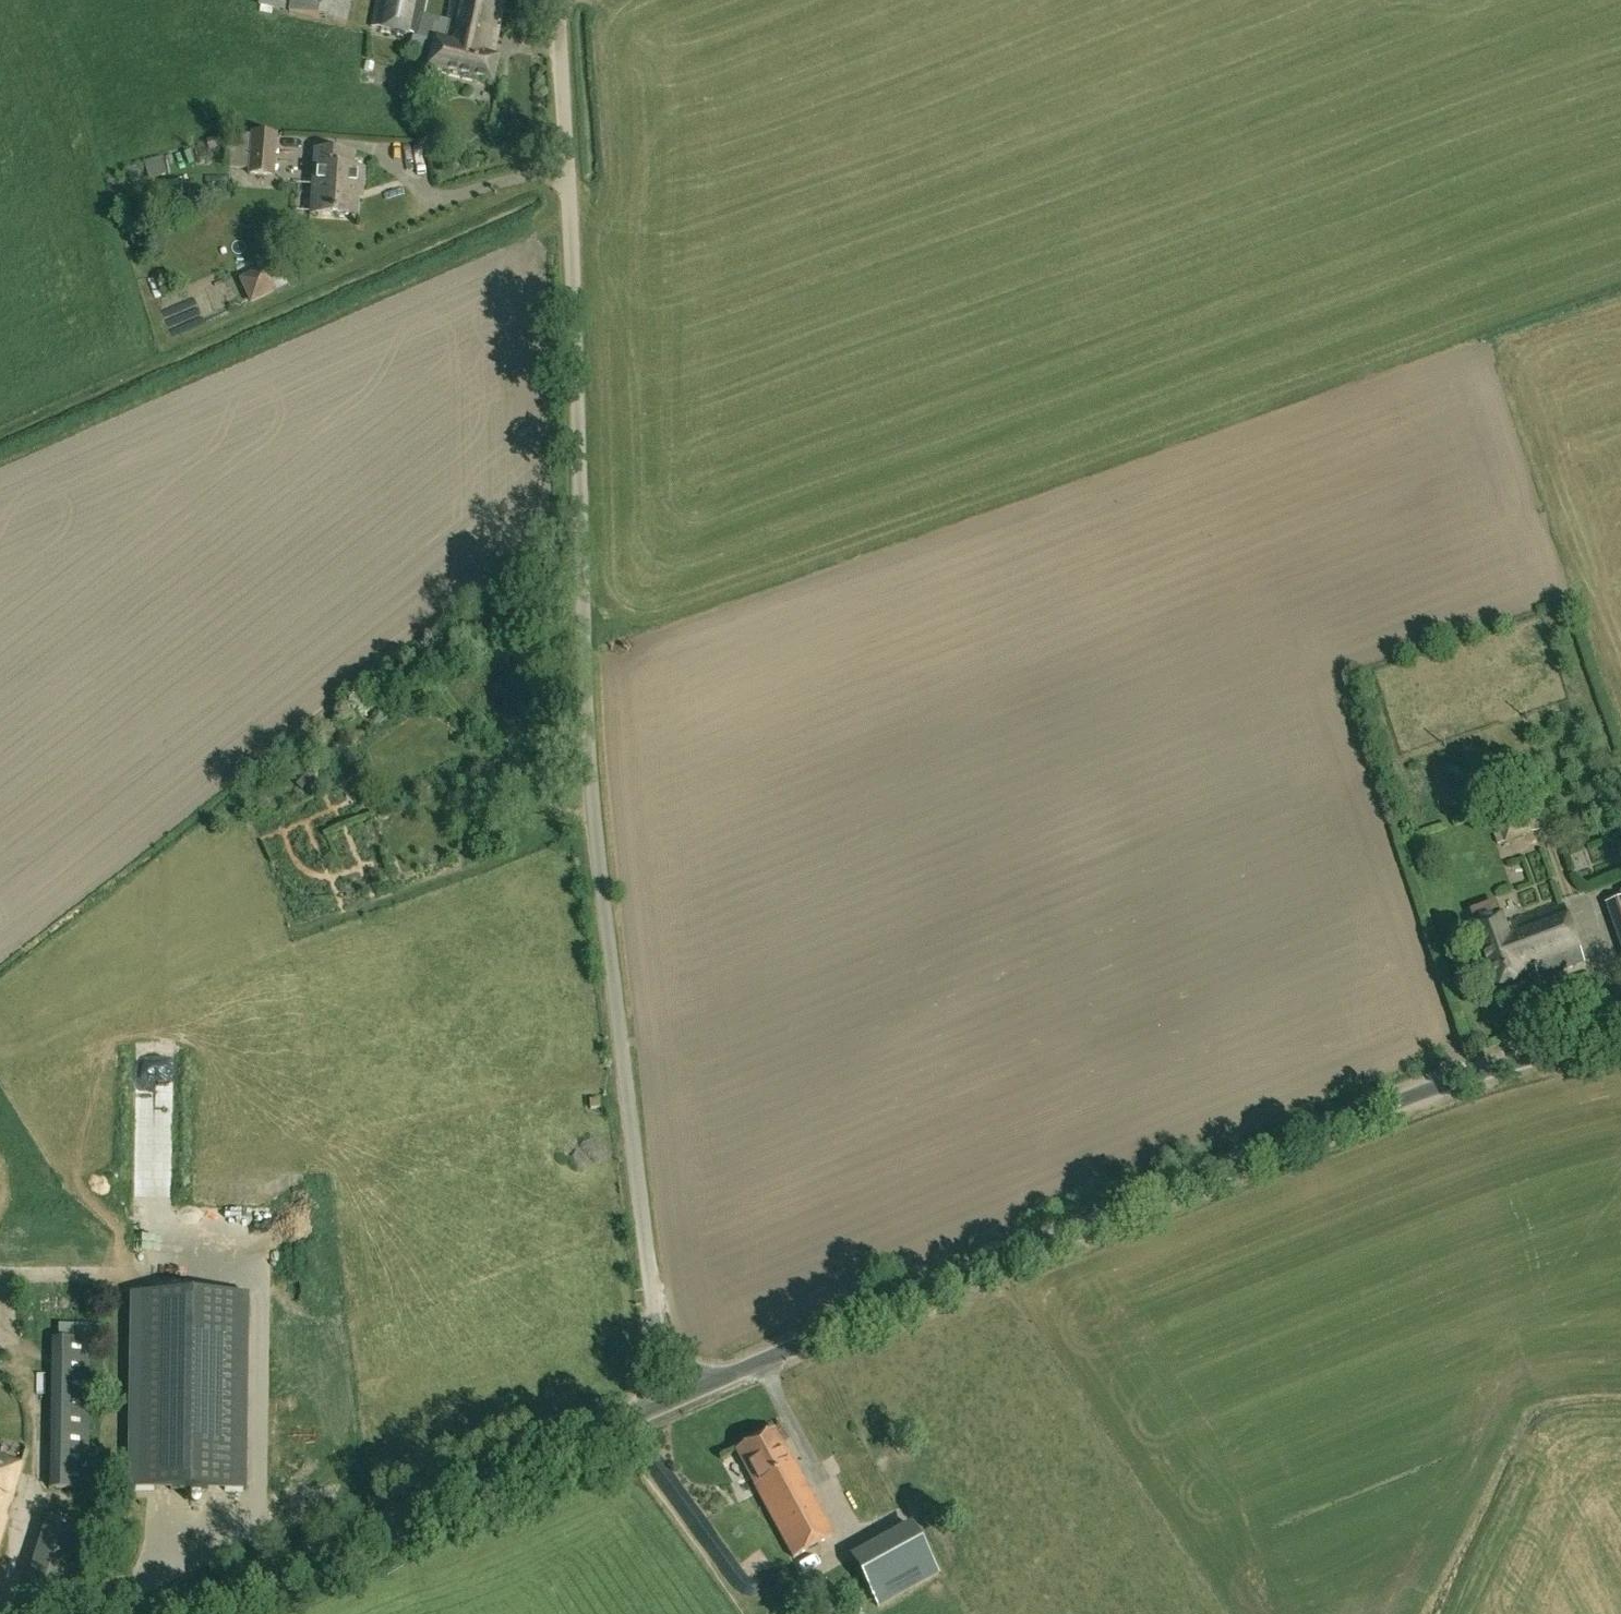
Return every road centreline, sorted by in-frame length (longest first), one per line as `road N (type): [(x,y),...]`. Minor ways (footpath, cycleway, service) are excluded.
road 1 (unclassified): [(653,1344),(586,692),(570,0)]
road 2 (unclassified): [(718,1380),(1332,1131),(1548,1051),(1620,1036)]
road 3 (unclassified): [(193,1613),(641,1411)]

